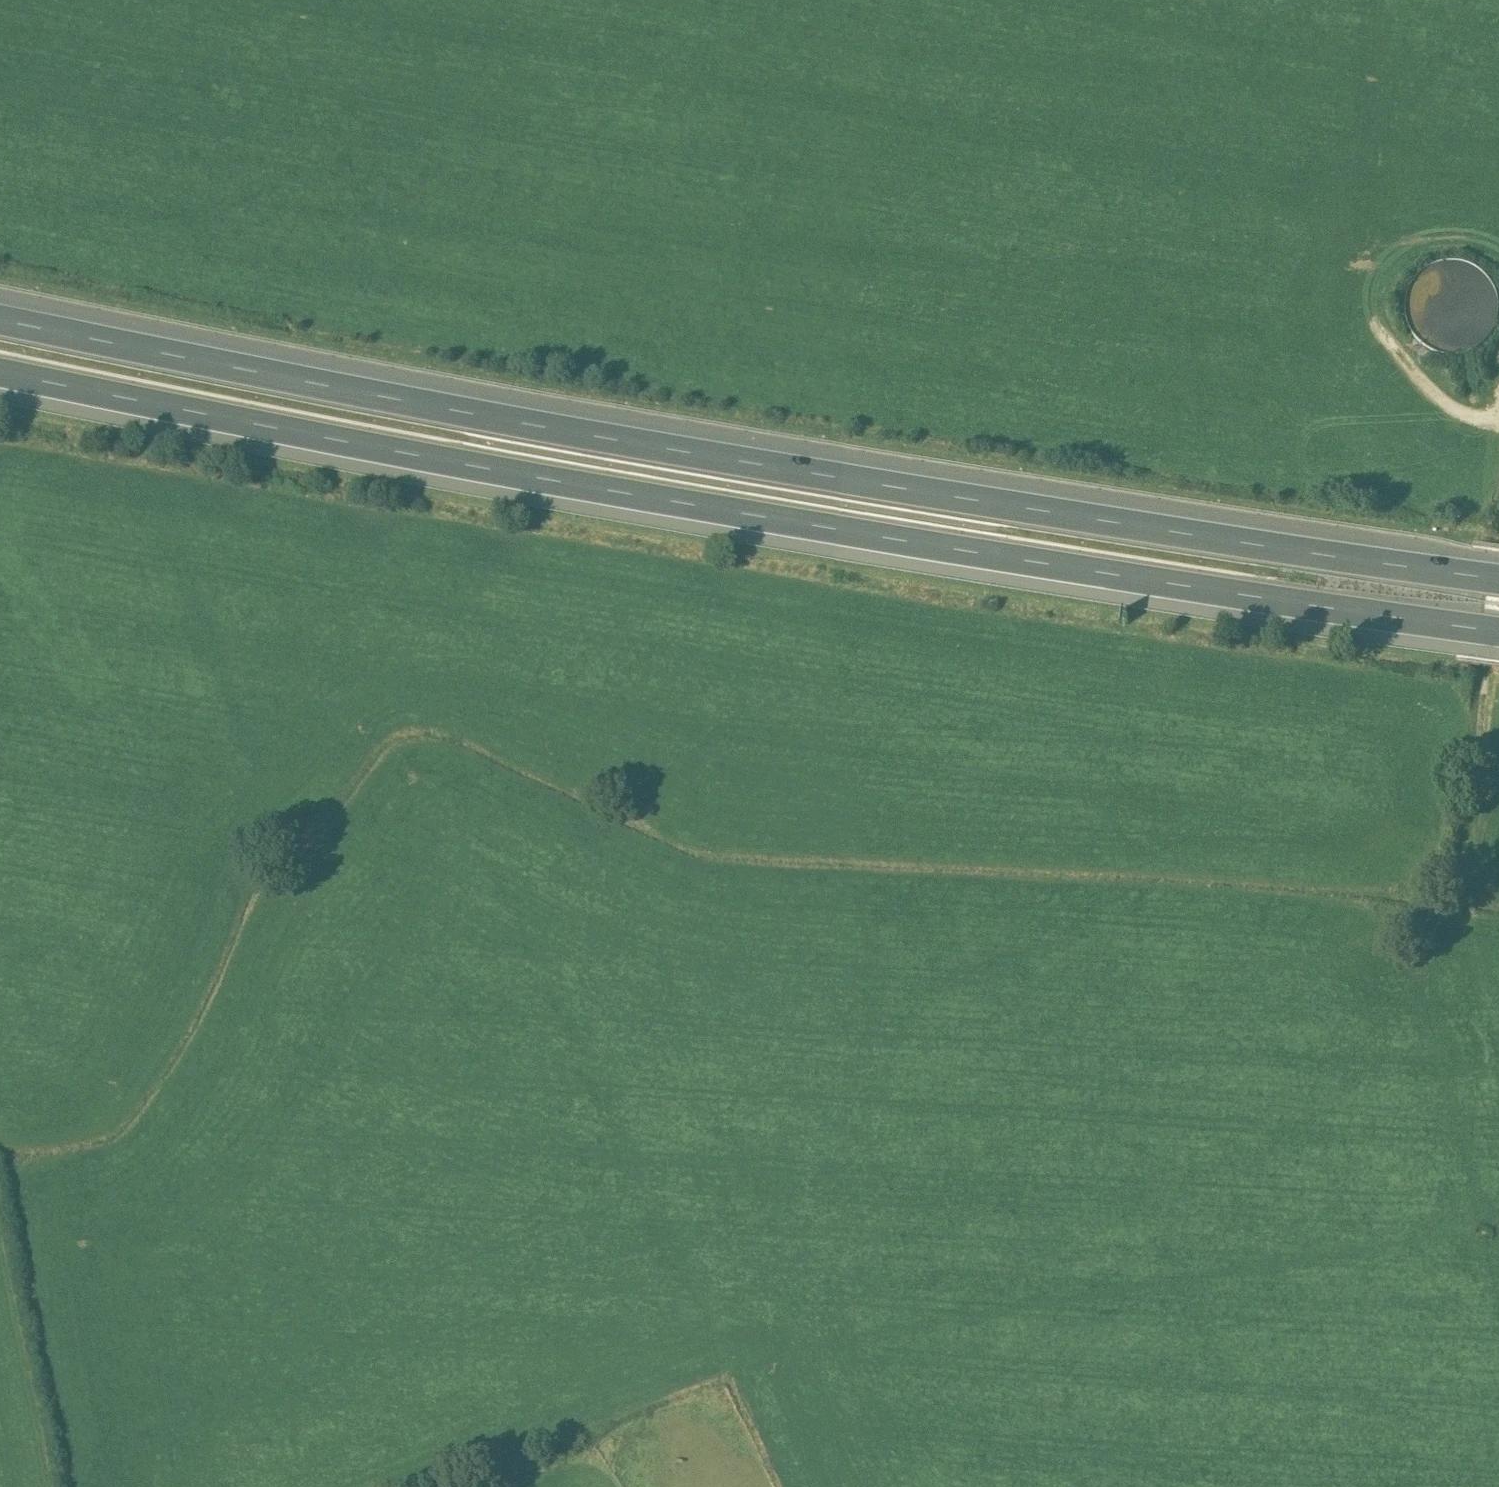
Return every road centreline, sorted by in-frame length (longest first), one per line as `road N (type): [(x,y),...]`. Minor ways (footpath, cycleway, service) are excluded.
road 1 (motorway): [(0,378),(685,513),(1498,641)]
road 2 (motorway): [(1498,580),(689,458),(0,323)]
road 3 (track): [(1498,421),(1432,394),(1376,328)]

